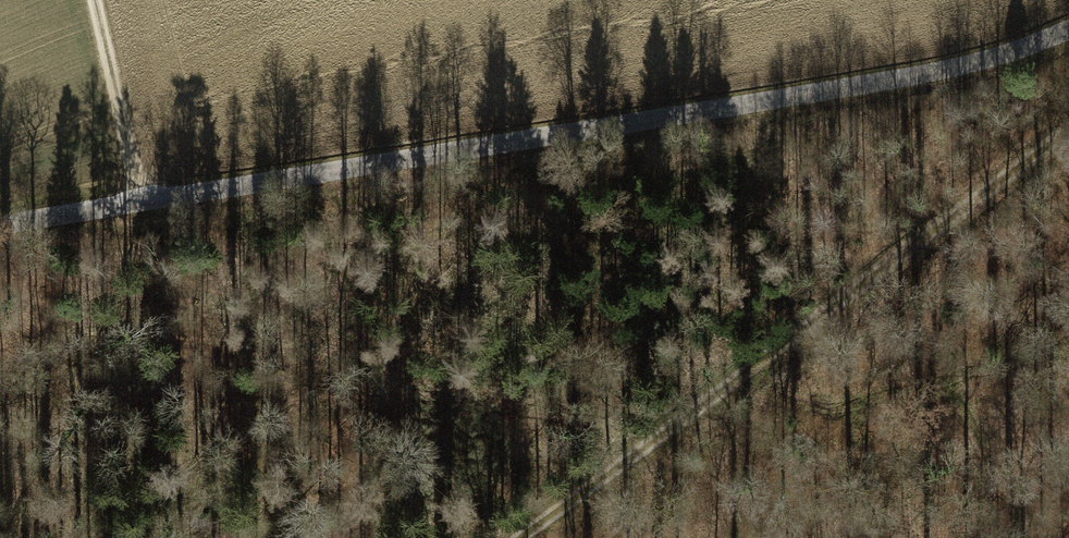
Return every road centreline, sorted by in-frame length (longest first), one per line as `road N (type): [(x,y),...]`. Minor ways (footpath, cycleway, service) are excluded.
road 1 (unclassified): [(0,230),(989,64),(1068,29)]
road 2 (track): [(530,537),(1068,123)]
road 3 (track): [(144,202),(95,0)]

